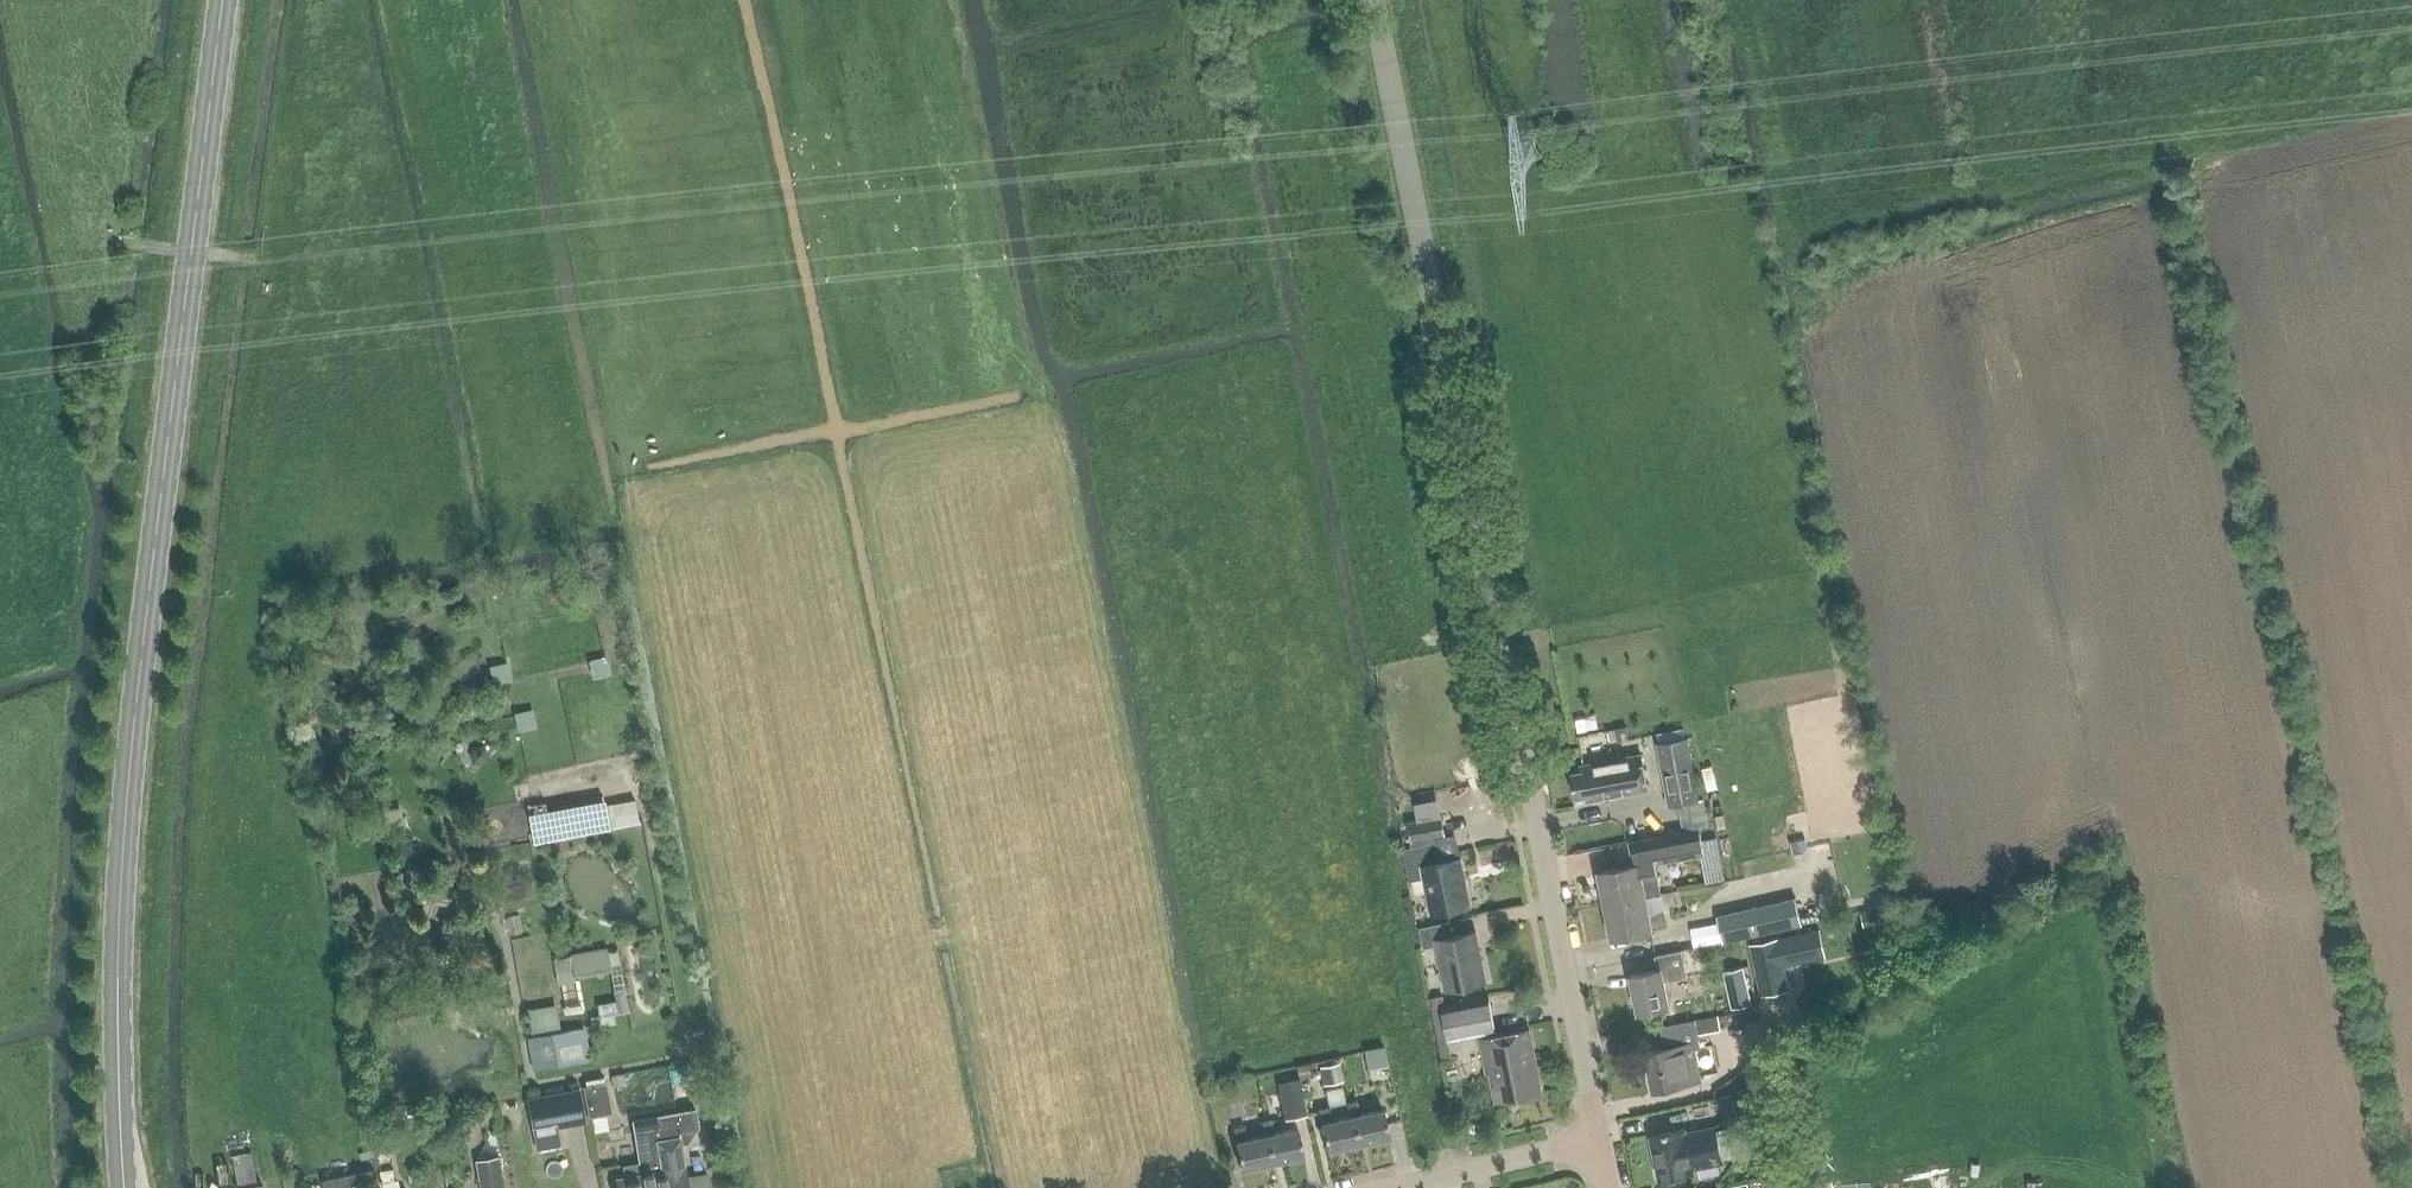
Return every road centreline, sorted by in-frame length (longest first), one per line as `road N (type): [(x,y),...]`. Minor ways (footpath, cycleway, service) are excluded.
road 1 (primary): [(124,1187),(116,972),(126,771),(151,501),(217,0)]
road 2 (unclassified): [(1596,1140),(1371,0)]
road 3 (unclassified): [(724,1187),(654,838)]
road 4 (tertiary): [(1402,1187),(1596,1140)]

